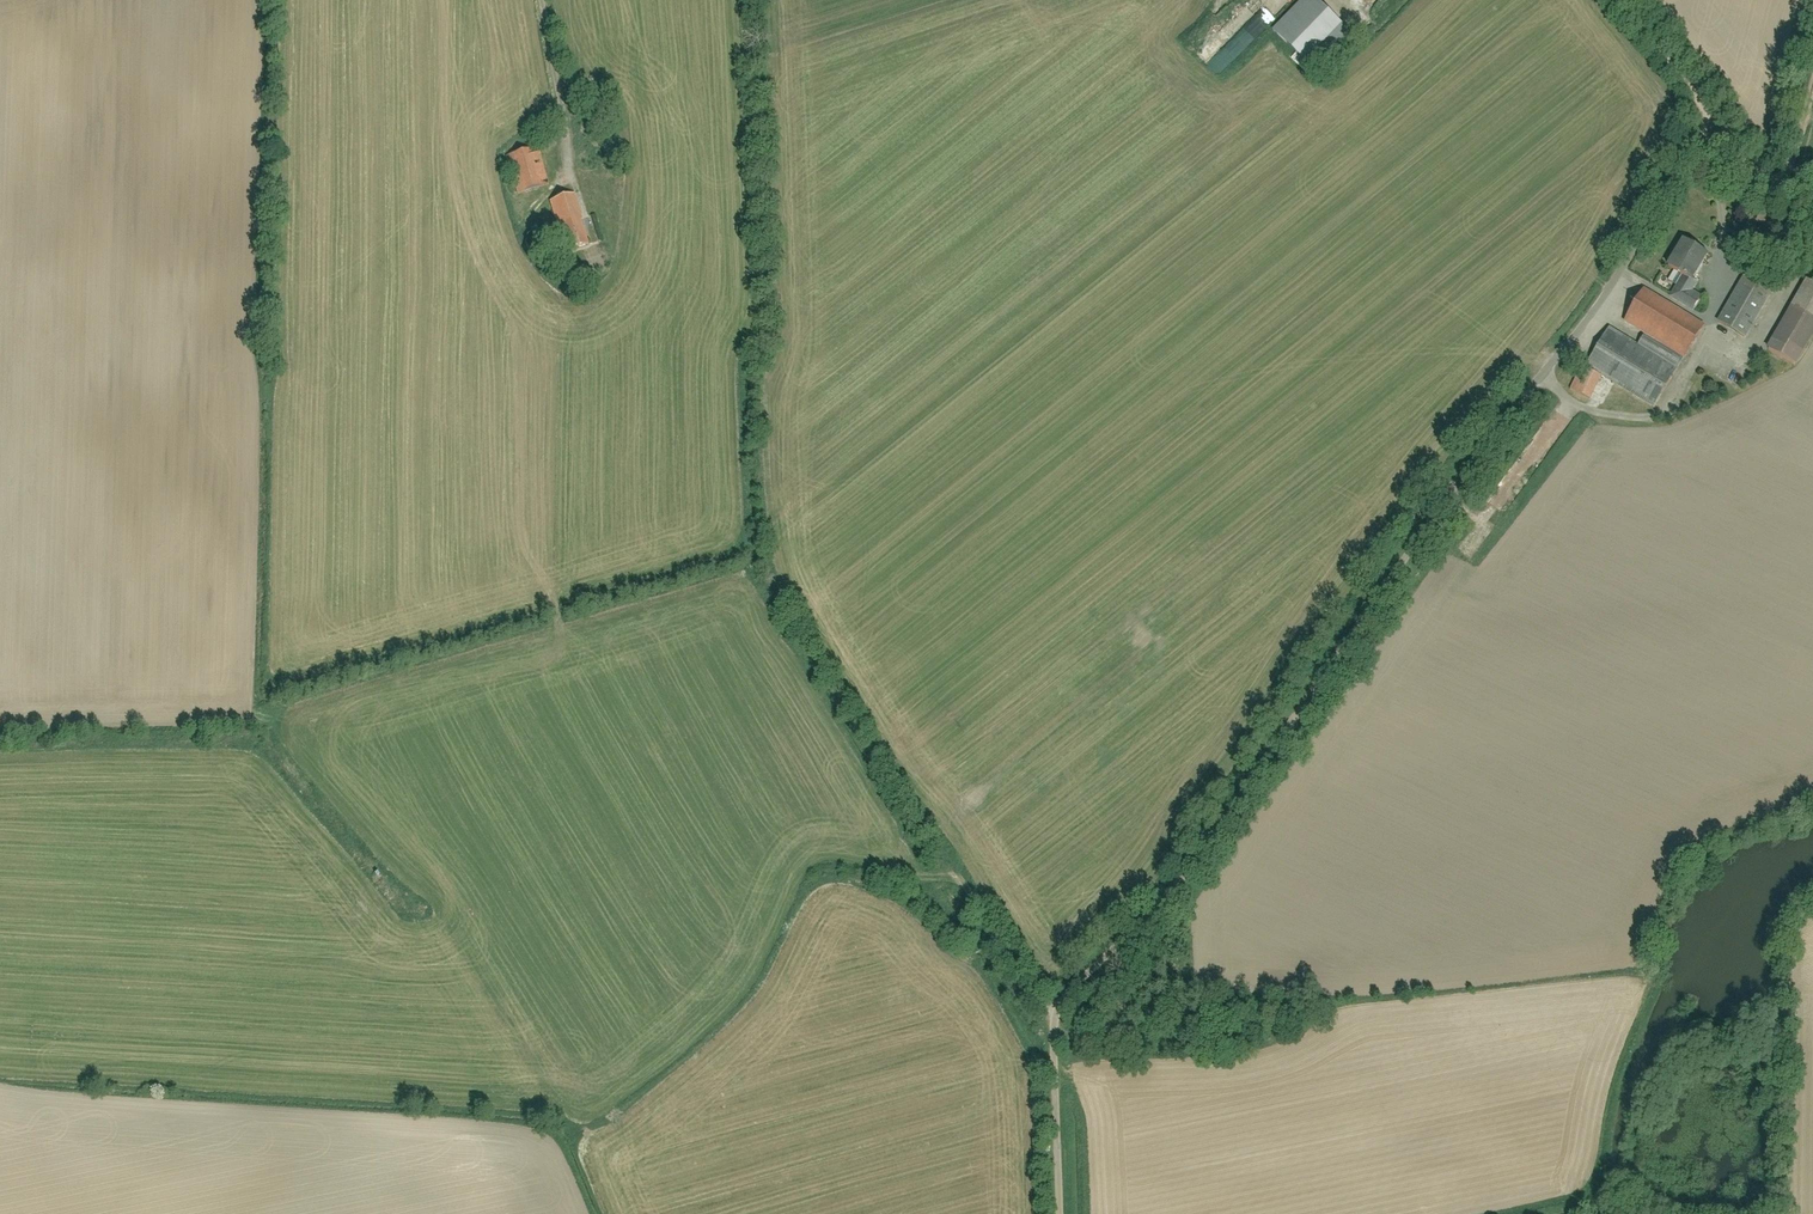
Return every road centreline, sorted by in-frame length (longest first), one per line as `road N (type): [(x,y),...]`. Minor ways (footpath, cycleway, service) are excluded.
road 1 (unclassified): [(1715,119),(1674,162),(1603,286),(1198,851),(1047,1012),(1055,1213)]
road 2 (unclassified): [(1623,0),(1715,119)]

